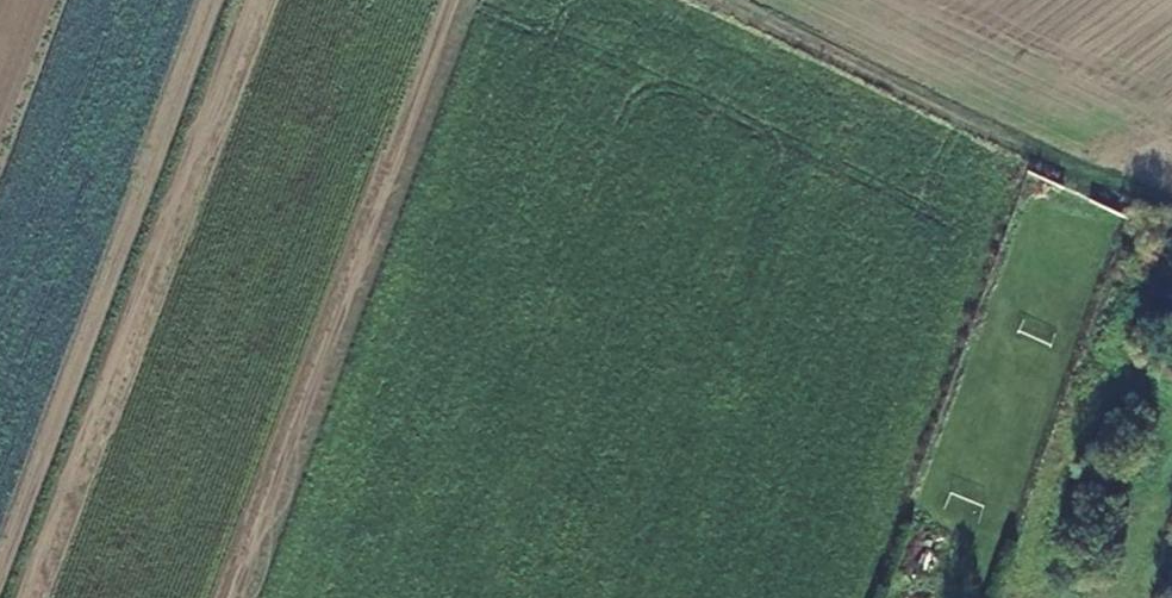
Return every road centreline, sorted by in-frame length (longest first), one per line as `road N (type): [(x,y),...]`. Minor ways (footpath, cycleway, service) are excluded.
road 1 (track): [(1171,212),(1033,157),(707,0)]

